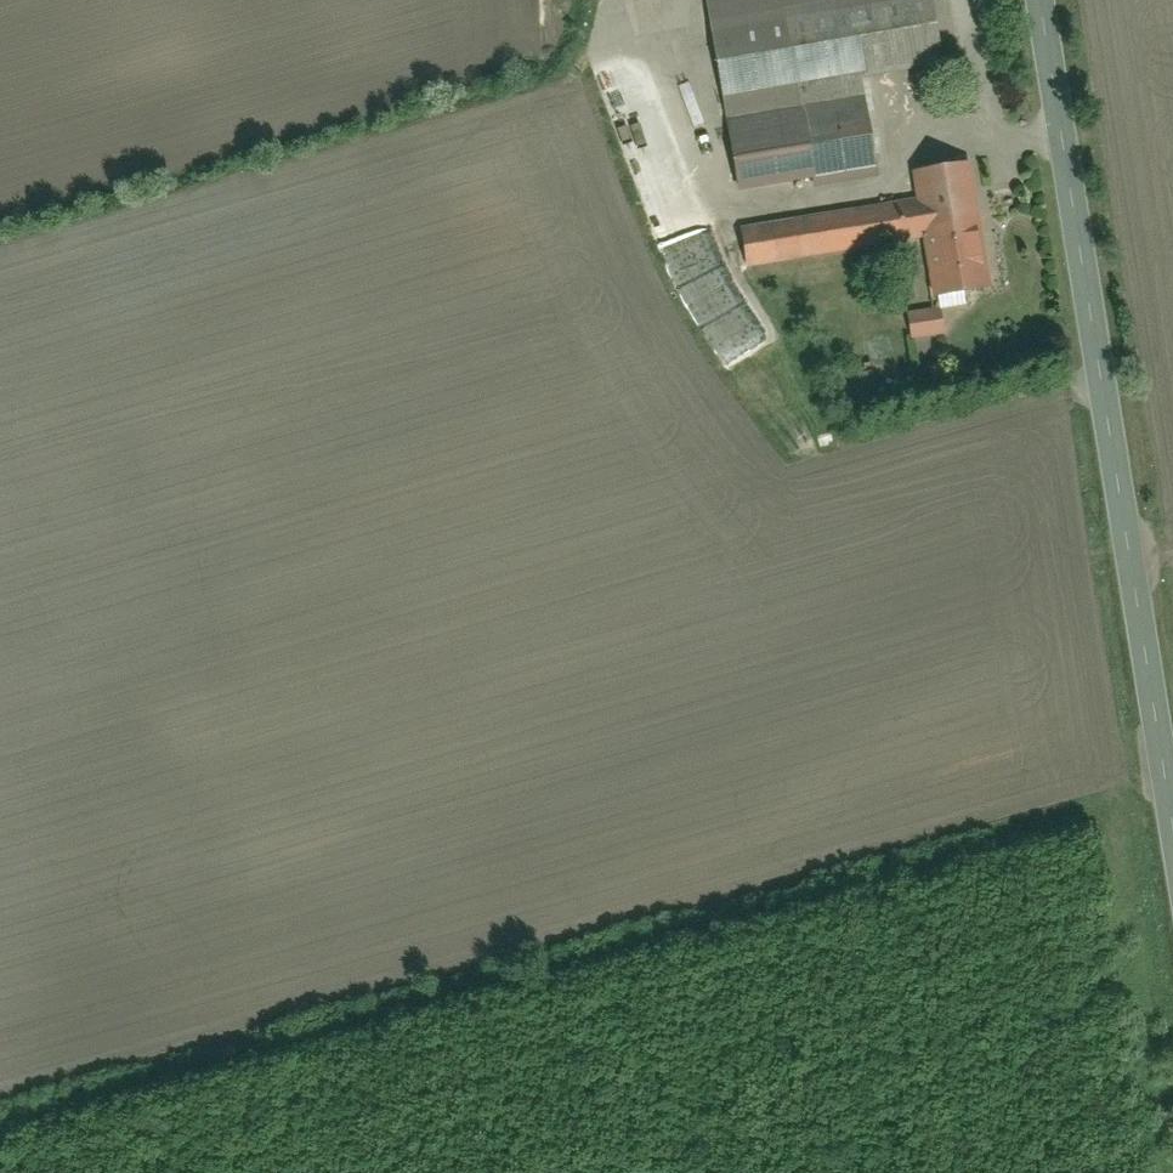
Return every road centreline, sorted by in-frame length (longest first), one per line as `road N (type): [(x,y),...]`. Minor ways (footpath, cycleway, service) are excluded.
road 1 (tertiary): [(1043,0),(1172,799)]

